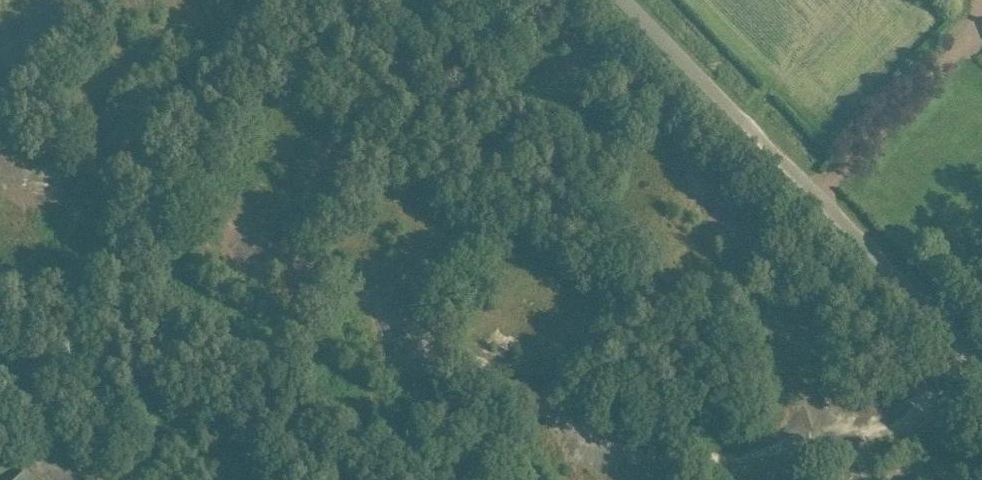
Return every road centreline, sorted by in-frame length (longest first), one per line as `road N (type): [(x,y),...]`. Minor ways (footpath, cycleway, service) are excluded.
road 1 (unclassified): [(981,365),(623,0)]
road 2 (unclassified): [(0,370),(107,479)]

